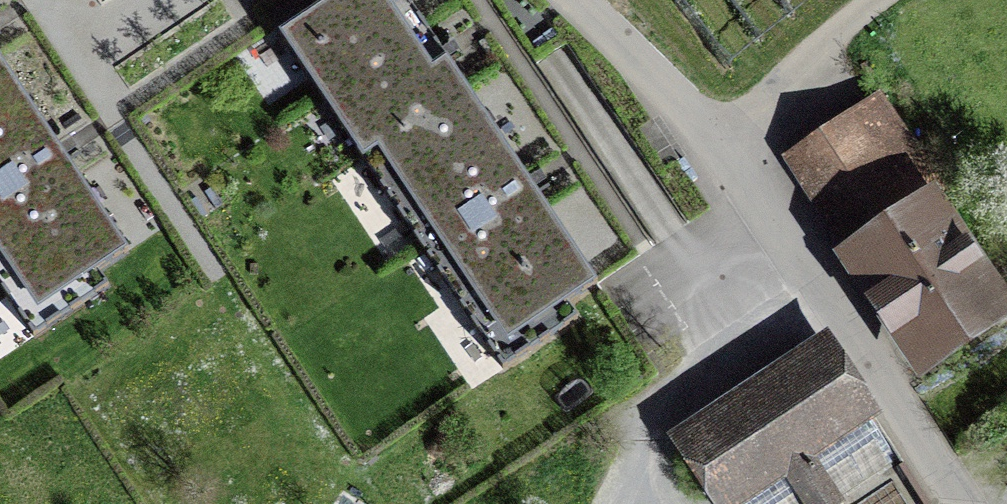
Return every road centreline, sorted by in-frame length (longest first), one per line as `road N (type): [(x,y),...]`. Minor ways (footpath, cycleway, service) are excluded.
road 1 (unclassified): [(715,146),(956,503)]
road 2 (unclassified): [(715,146),(903,0)]
road 3 (unclassified): [(583,0),(715,146)]

